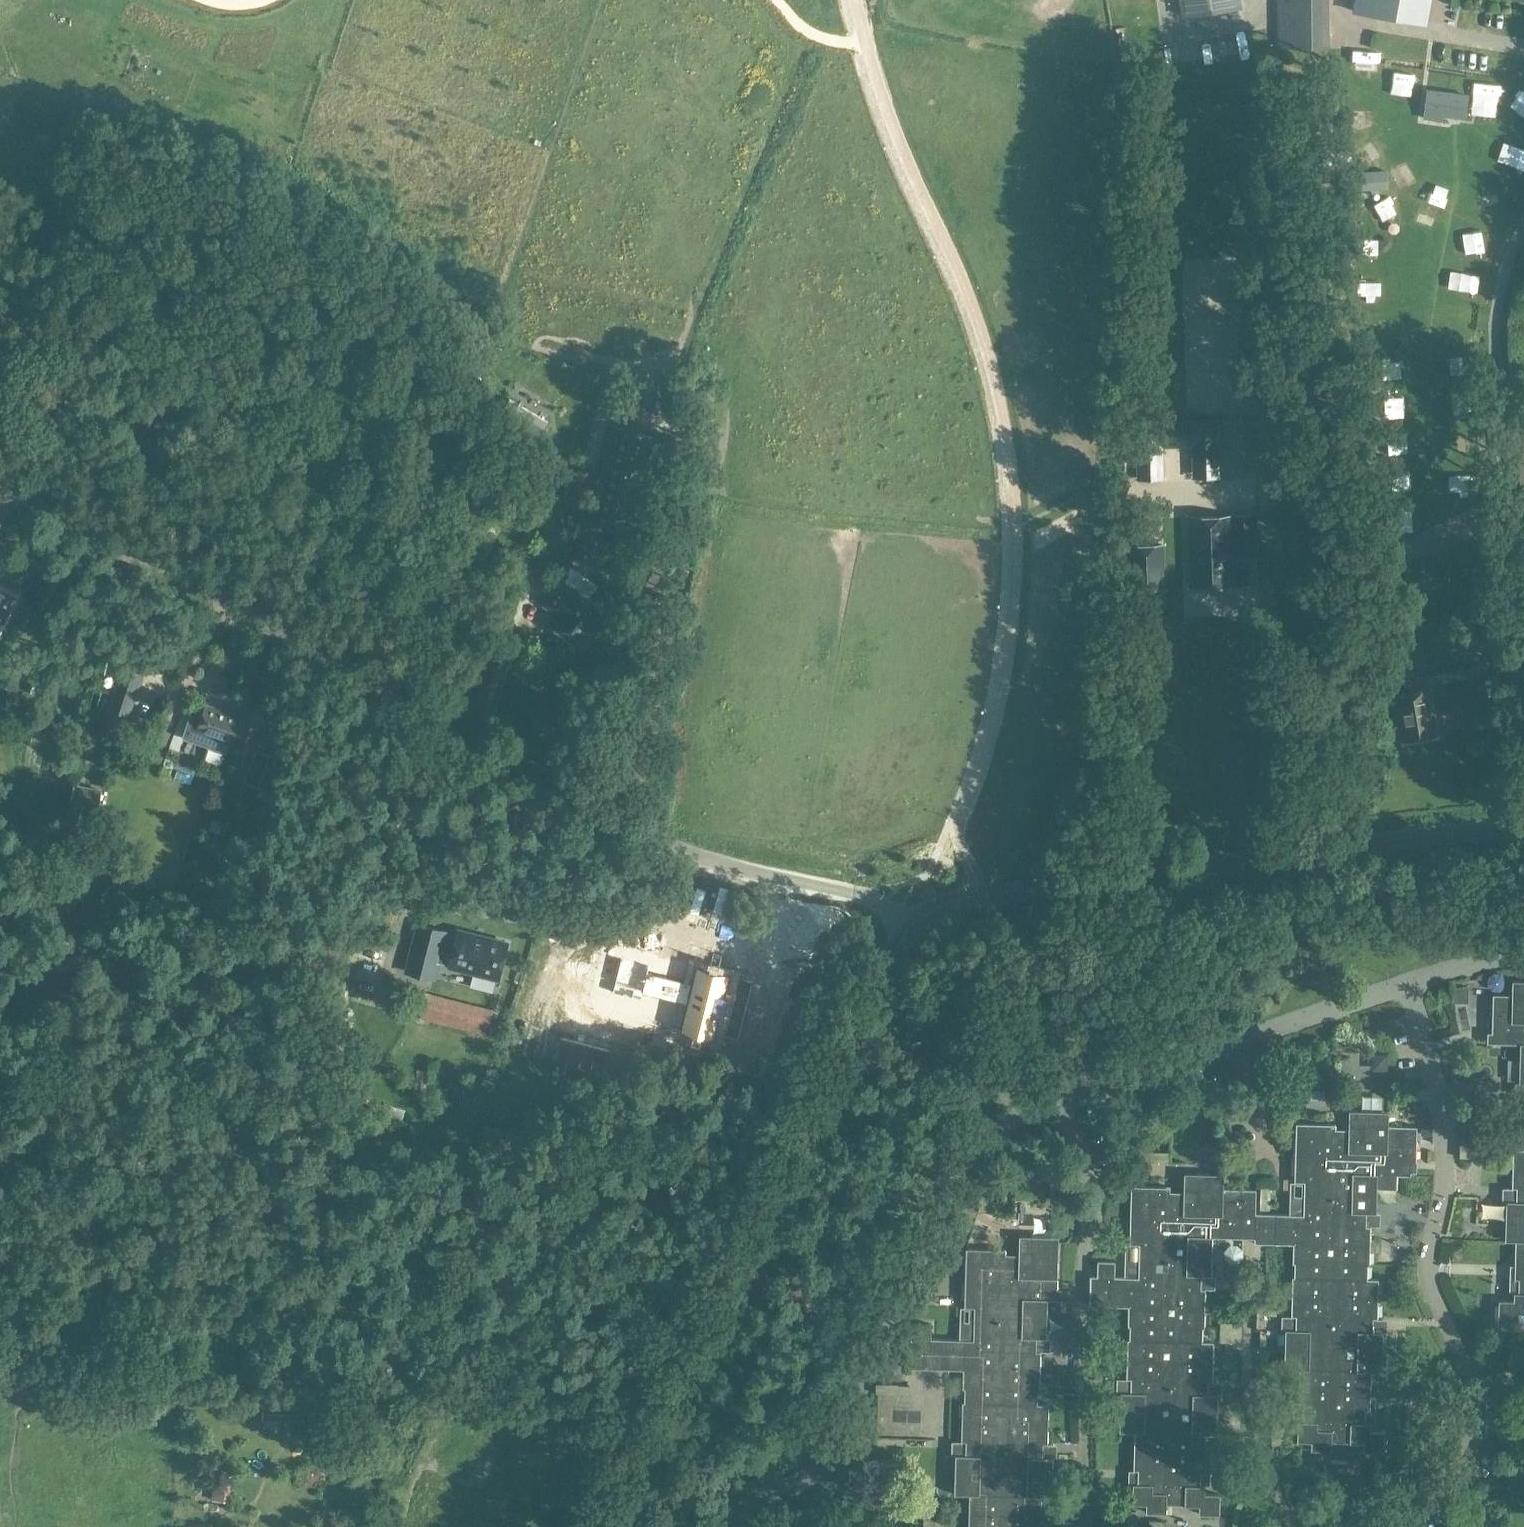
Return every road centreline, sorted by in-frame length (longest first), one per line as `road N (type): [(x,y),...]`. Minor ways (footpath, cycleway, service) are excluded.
road 1 (unclassified): [(915,930),(869,899),(648,839),(0,476)]
road 2 (tertiary): [(623,1526),(915,930)]
road 3 (residential): [(1045,1103),(980,1131),(827,1456),(727,1526)]
road 4 (tertiary): [(1523,831),(1278,860),(985,907)]
road 5 (residential): [(1476,1414),(1472,1379),(1428,1280),(1444,1098),(1409,980)]
road 6 (residential): [(1085,1526),(1084,1248),(1104,1182),(1045,1103)]
road 7 (residential): [(1409,980),(1225,1049),(1045,1103)]
road 8 (residential): [(1394,1526),(1467,1457),(1476,1414)]

